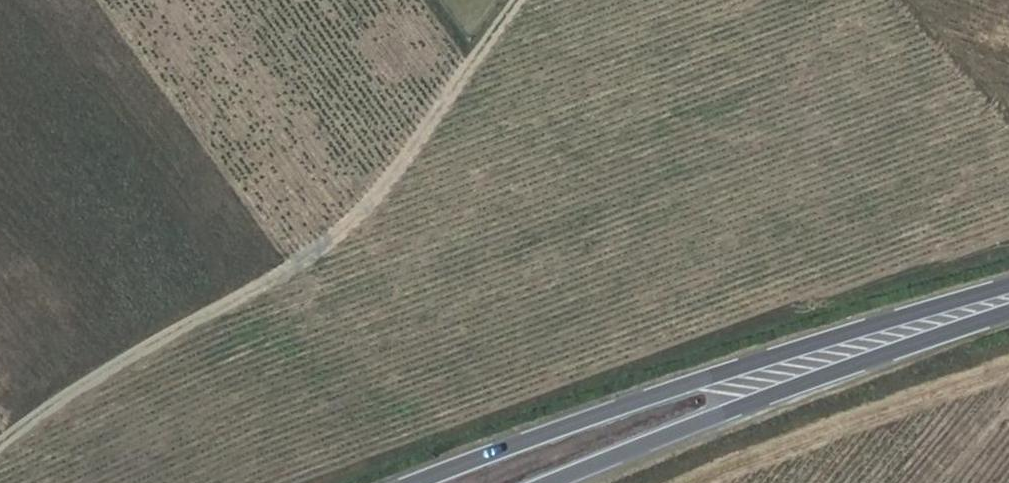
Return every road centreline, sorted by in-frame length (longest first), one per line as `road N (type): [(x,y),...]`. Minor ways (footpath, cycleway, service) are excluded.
road 1 (track): [(514,0),(345,217),(123,355),(0,452)]
road 2 (secondary): [(1008,294),(822,340),(411,482)]
road 3 (secondary): [(552,482),(1008,306)]

